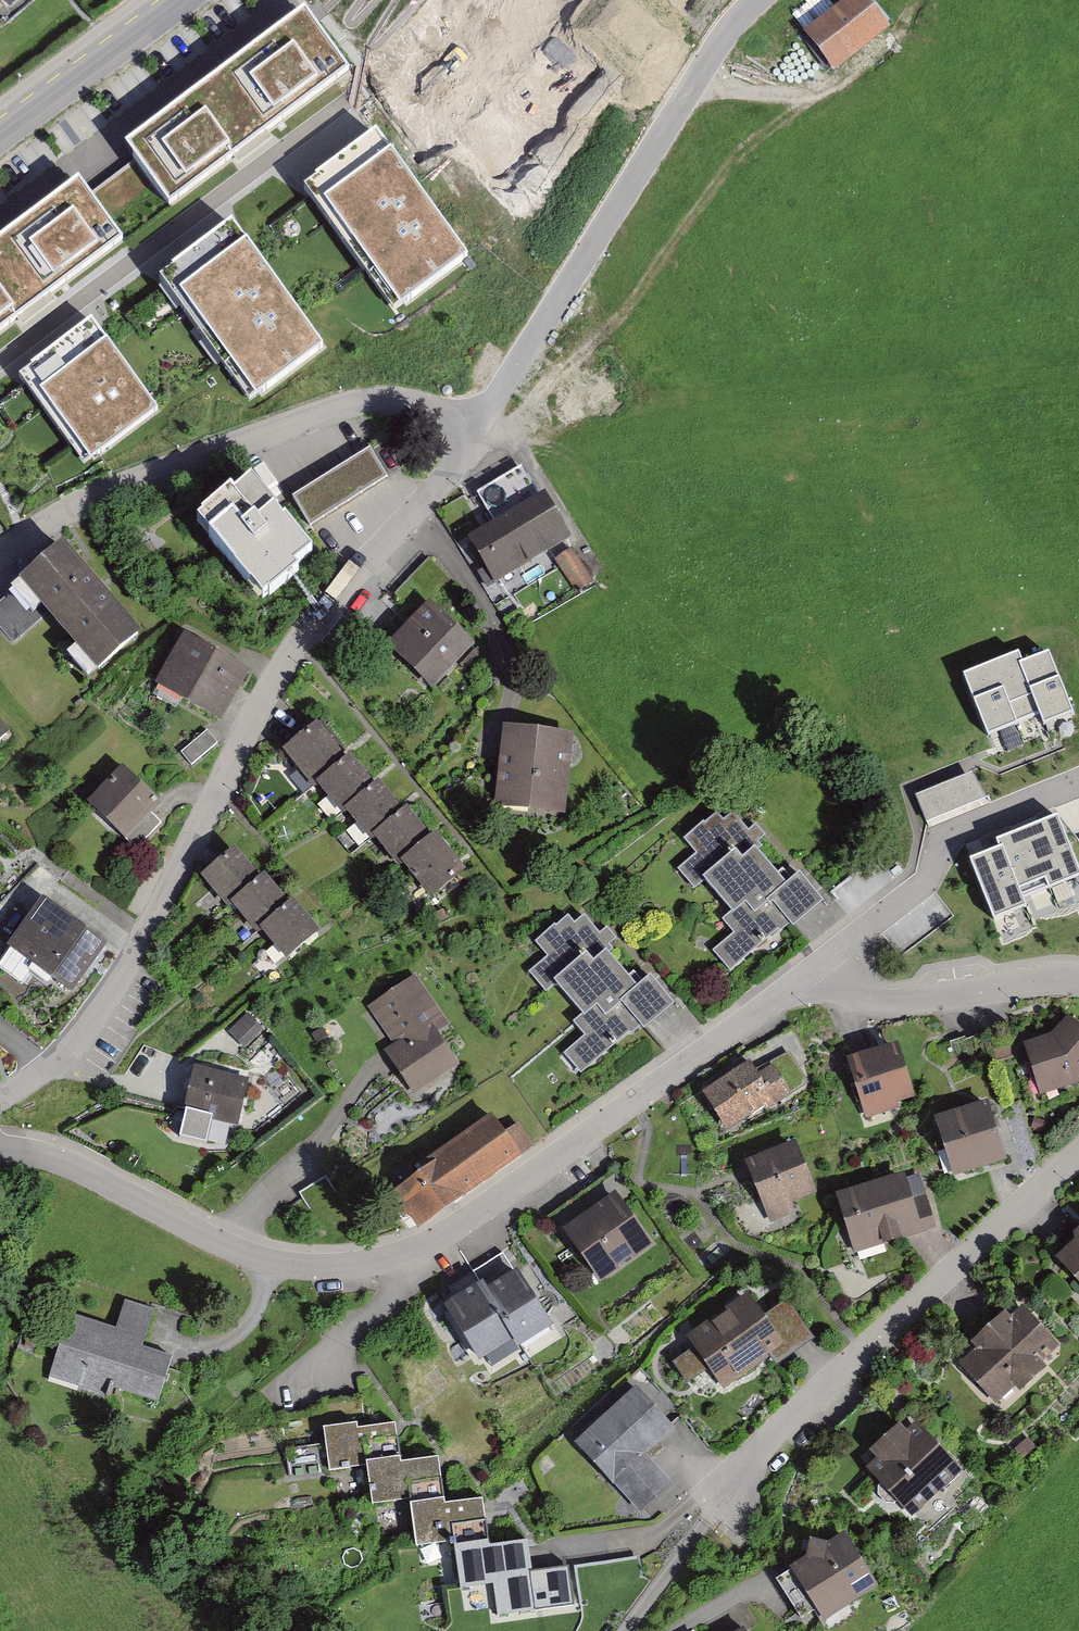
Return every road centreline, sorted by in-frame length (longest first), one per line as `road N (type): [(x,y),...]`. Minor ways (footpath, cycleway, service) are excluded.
road 1 (residential): [(0,1146),(64,1157),(220,1248),(278,1267),(335,1273),(401,1264),(464,1235),(823,963)]
road 2 (residential): [(453,434),(451,469),(324,607),(291,657),(73,1046),(0,1109)]
road 3 (residential): [(453,434),(495,399),(722,39),(757,0)]
road 4 (track): [(836,86),(765,133),(627,311),(513,423),(453,434)]
road 5 (residential): [(1078,1150),(707,1509)]
road 6 (residential): [(0,556),(125,488),(339,411),(405,401),(443,416),(453,434)]
road 7 (residential): [(823,963),(842,986),(883,1002),(1078,983)]
road 8 (secondary): [(0,129),(168,0)]

